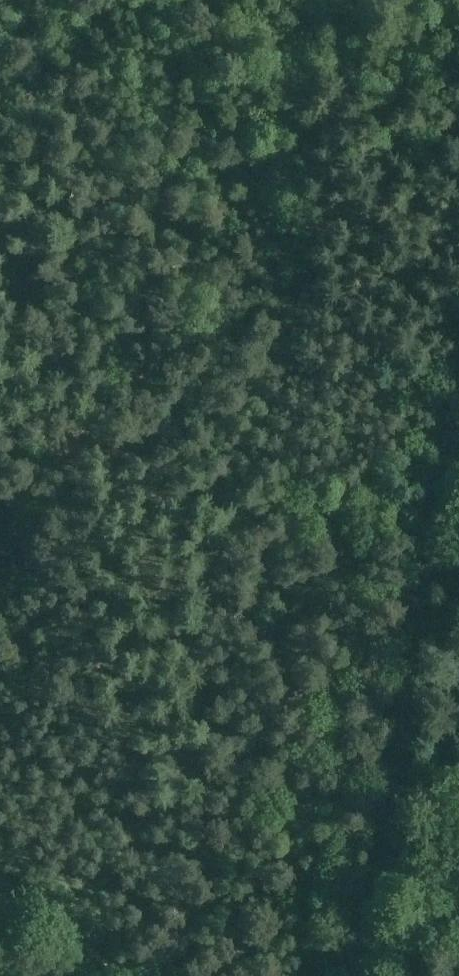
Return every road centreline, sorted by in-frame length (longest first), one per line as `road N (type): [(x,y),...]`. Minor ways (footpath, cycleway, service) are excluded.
road 1 (track): [(458,331),(355,975)]
road 2 (track): [(220,0),(458,126)]
road 3 (track): [(0,880),(131,975)]

